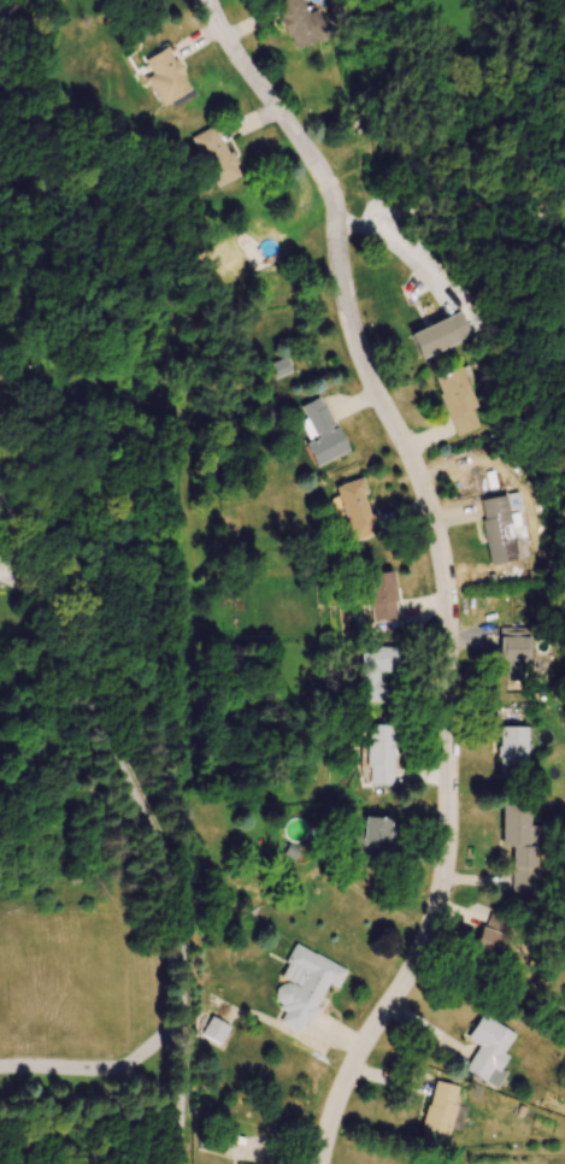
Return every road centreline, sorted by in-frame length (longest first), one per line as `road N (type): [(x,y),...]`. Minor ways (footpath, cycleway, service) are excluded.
road 1 (residential): [(321,1163),(343,1084),(418,957),(443,880),(446,595),(428,506),(352,328),(331,192),(231,47),(209,0)]

